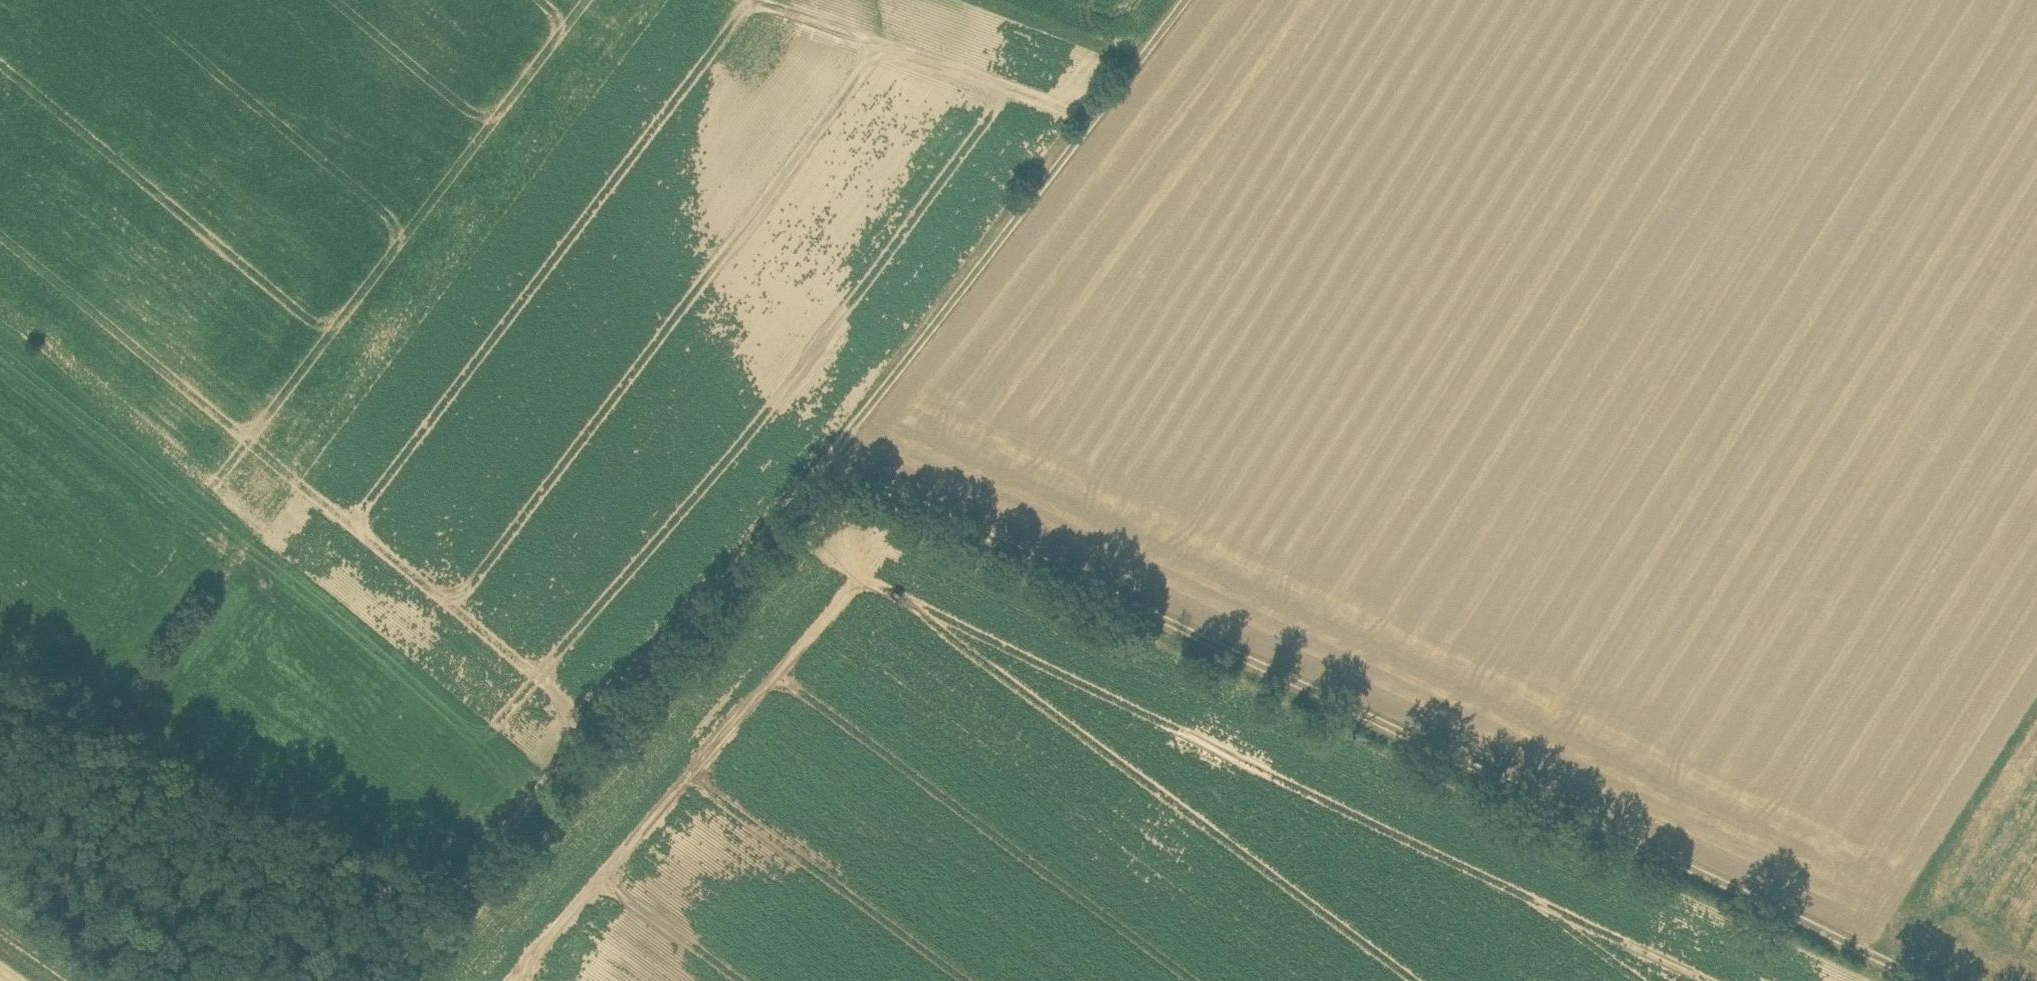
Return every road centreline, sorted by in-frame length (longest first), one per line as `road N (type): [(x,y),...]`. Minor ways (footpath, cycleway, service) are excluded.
road 1 (track): [(1926,980),(826,462),(382,980)]
road 2 (track): [(826,462),(1183,0)]

